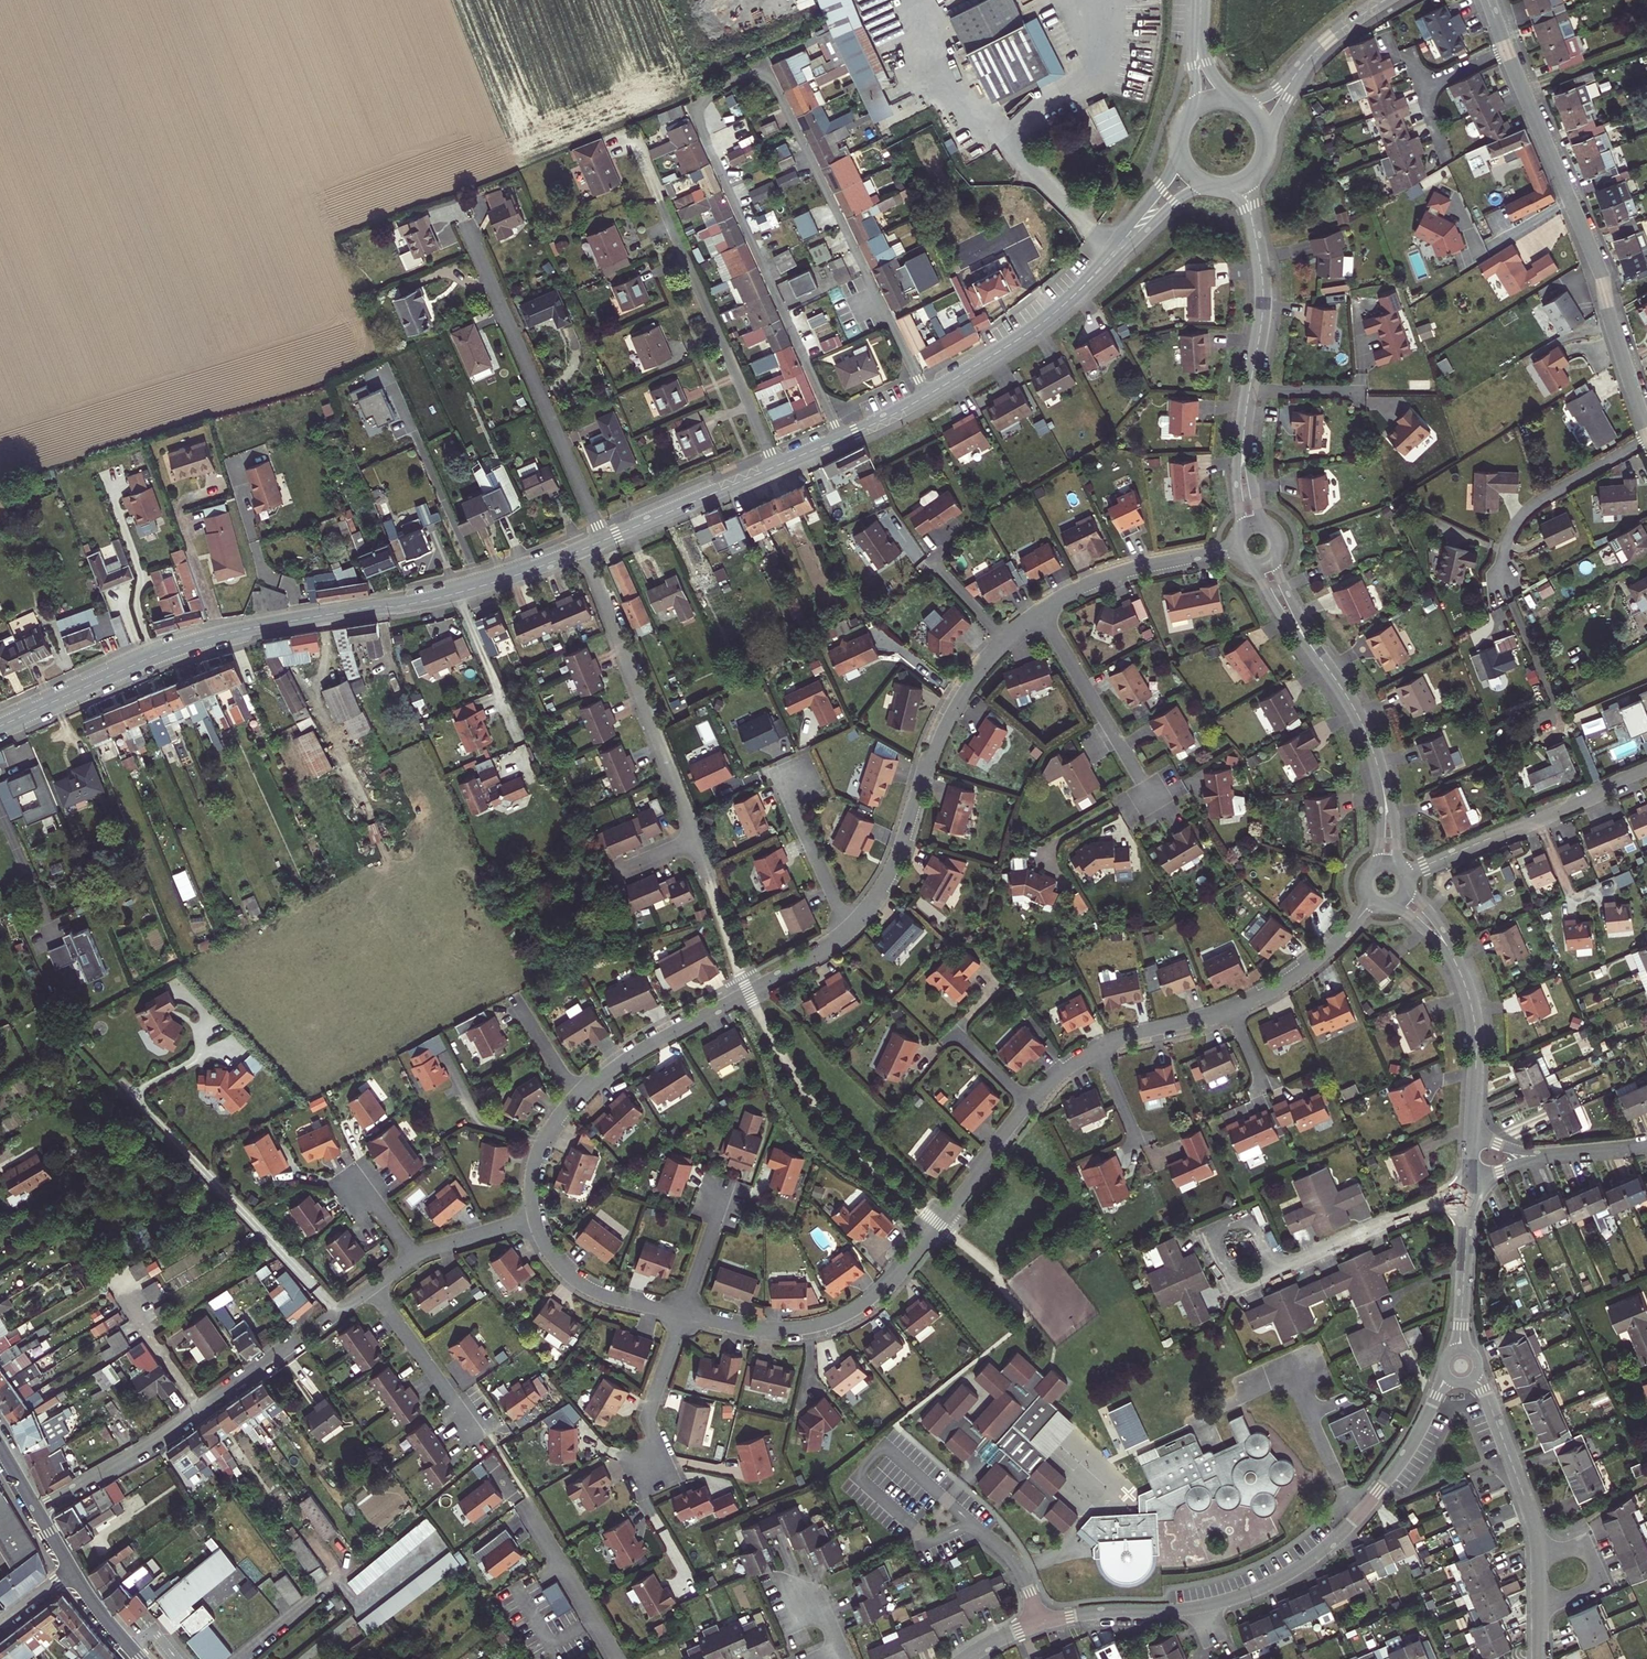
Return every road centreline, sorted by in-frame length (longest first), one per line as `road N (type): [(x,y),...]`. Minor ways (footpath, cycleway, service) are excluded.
road 1 (residential): [(850,931),(642,1049),(577,1096),(538,1150),(534,1218)]
road 2 (residential): [(682,1314),(776,1330),(852,1311),(896,1277),(1030,1103)]
road 3 (residential): [(766,67),(707,97),(703,133),(841,439)]
road 4 (residential): [(1646,430),(1600,271),(1505,47)]
road 5 (residential): [(766,67),(927,396)]
road 6 (residential): [(1447,1378),(1404,1458),(1330,1542),(1278,1580),(1196,1608)]
road 7 (residential): [(466,225),(604,540)]
road 8 (residential): [(639,151),(776,466)]
road 9 (residential): [(1007,640),(948,716),(894,868),(850,931)]
road 10 (residential): [(301,1337),(159,1439),(38,1511)]
road 11 (residential): [(695,842),(584,548)]
road 12 (residential): [(1646,774),(1405,874)]
road 13 (tertiary): [(222,634),(0,727)]
road 14 (tertiary): [(456,594),(222,634)]
road 15 (tertiary): [(1109,260),(1043,322),(927,396)]
road 16 (residential): [(1152,800),(1041,612)]
road 17 (residential): [(1502,584),(1508,539),(1527,512),(1646,440)]
road 18 (residential): [(1235,549),(1115,575),(1041,612)]
road 19 (residential): [(1538,1555),(1533,1519),(1476,1376)]
road 20 (residential): [(534,1218),(550,1253),(580,1283),(682,1314)]
road 21 (tertiary): [(776,466),(604,540)]
road 22 (residential): [(373,1287),(479,1438)]
road 23 (residential): [(1472,1141),(1475,1027),(1455,961)]
road 24 (residential): [(1230,1009),(1301,969),(1371,901)]
road 25 (residential): [(645,1486),(649,1411),(682,1314)]
road 26 (residential): [(1277,1270),(1252,1214),(1207,1234),(1232,1290)]
road 27 (residential): [(619,1658),(530,1511)]
road 28 (residential): [(779,775),(850,931)]
road 29 (residential): [(456,594),(518,742)]
road 30 (residential): [(1254,233),(1264,300),(1249,389)]
road 31 (residential): [(1277,1270),(1421,1207)]
road 32 (residential): [(1196,1608),(1041,1621)]
road 33 (residential): [(1382,783),(1357,713),(1315,651)]
road 34 (residential): [(1538,1555),(1580,1547),(1595,1572),(1588,1588),(1540,1608)]
road 35 (residential): [(1462,1347),(1469,1208)]
road 36 (residential): [(1097,1047),(1230,1009)]
road 37 (tertiary): [(584,548),(456,594)]
road 38 (tertiary): [(1178,148),(1109,260)]
road 39 (residential): [(180,513),(222,634)]
road 40 (tertiary): [(1109,260),(1180,198),(1211,187)]
road 41 (residential): [(682,1314),(724,1195)]
road 42 (residential): [(534,1218),(416,1256)]
road 43 (residential): [(1041,1621),(1010,1556),(972,1524)]

